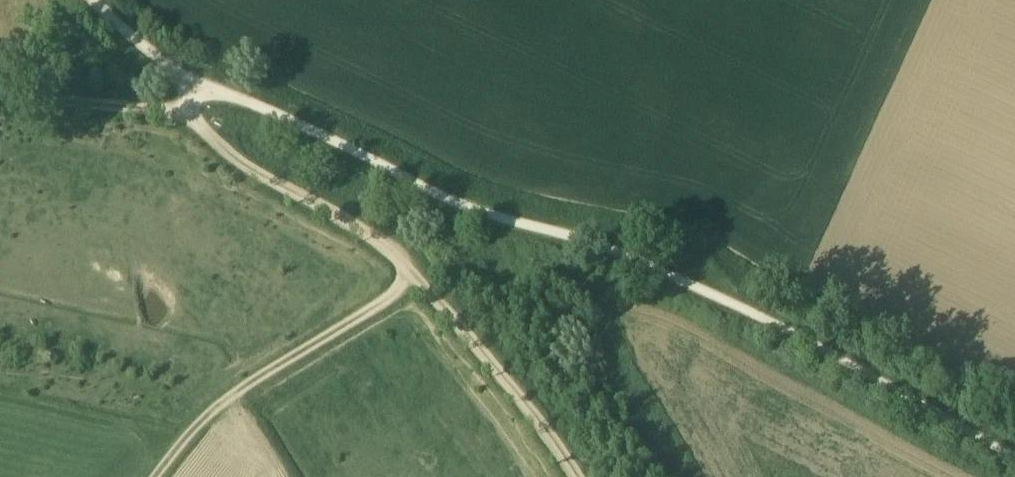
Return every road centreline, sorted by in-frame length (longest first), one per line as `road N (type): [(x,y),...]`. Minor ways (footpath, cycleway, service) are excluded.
road 1 (track): [(1014,459),(742,309),(586,239),(447,199),(201,82)]
road 2 (track): [(155,476),(195,425),(420,273)]
road 3 (track): [(420,273),(382,238),(239,161),(186,112)]
road 4 (track): [(420,273),(581,476)]
road 5 (track): [(0,92),(186,112),(201,82)]
road 6 (track): [(201,82),(169,66),(94,0)]

